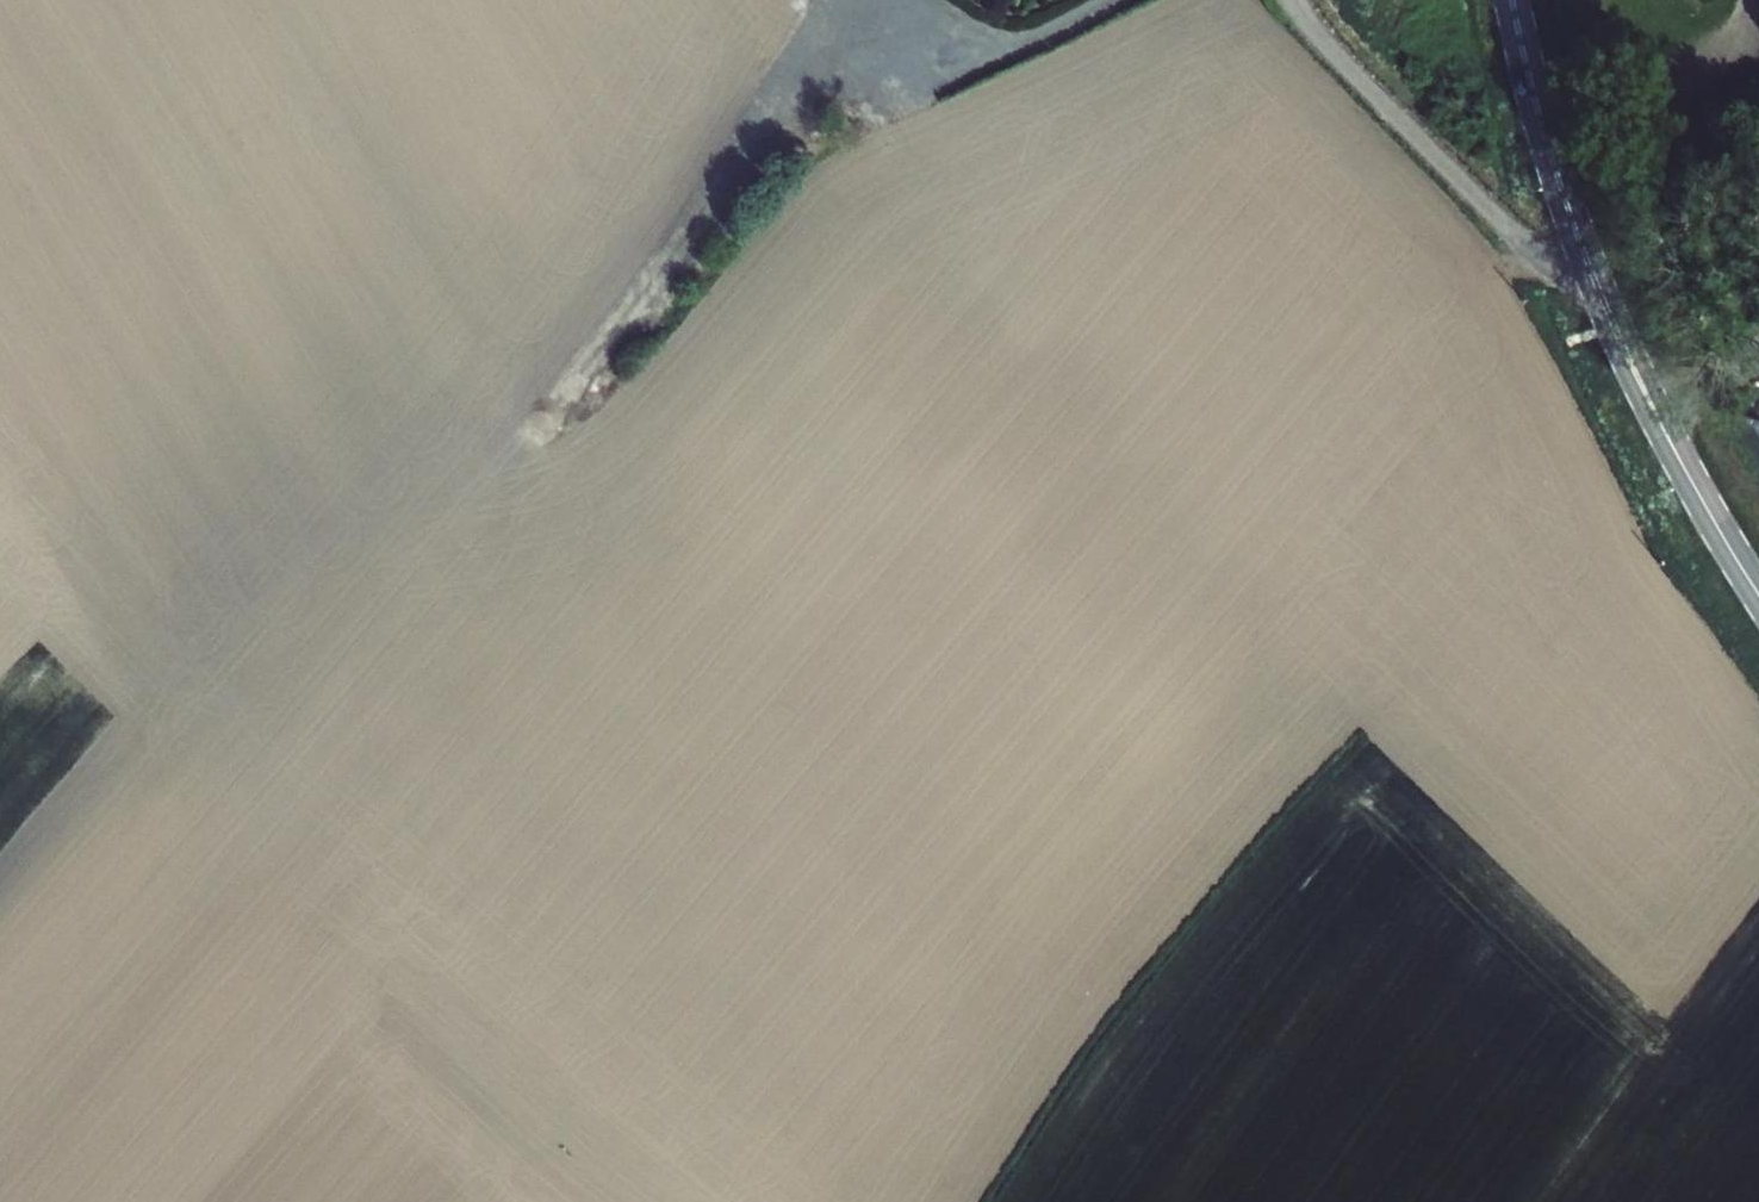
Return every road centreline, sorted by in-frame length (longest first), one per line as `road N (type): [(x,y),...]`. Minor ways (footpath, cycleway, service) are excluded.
road 1 (tertiary): [(1758,595),(1618,339),(1559,177),(1512,0)]
road 2 (track): [(831,0),(782,60),(527,445)]
road 3 (track): [(1113,0),(1044,36),(993,47),(941,28),(904,0)]

